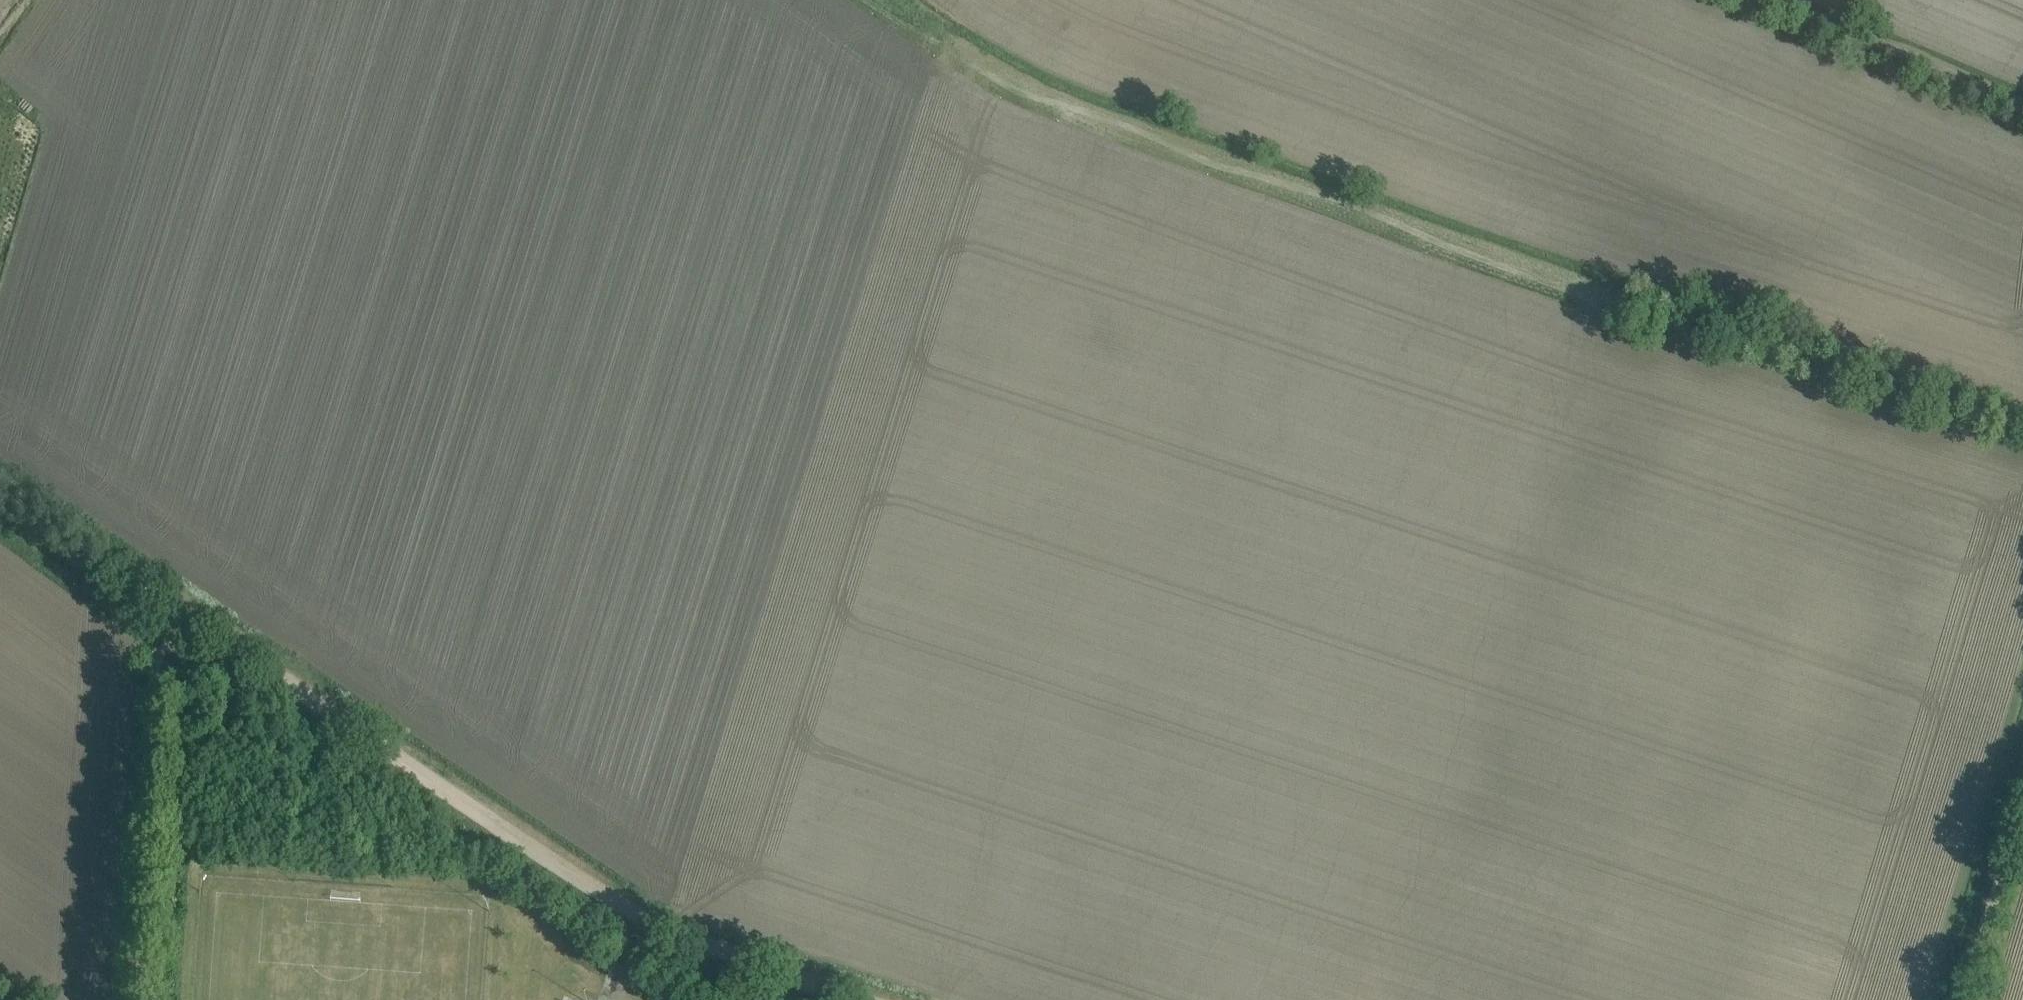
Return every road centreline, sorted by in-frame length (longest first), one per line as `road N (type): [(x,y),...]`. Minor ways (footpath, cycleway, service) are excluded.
road 1 (track): [(848,999),(662,940),(184,605)]
road 2 (unclassified): [(129,999),(156,653),(184,605),(0,480)]
road 3 (track): [(1762,0),(2022,108)]
road 4 (track): [(1964,999),(2022,798)]

